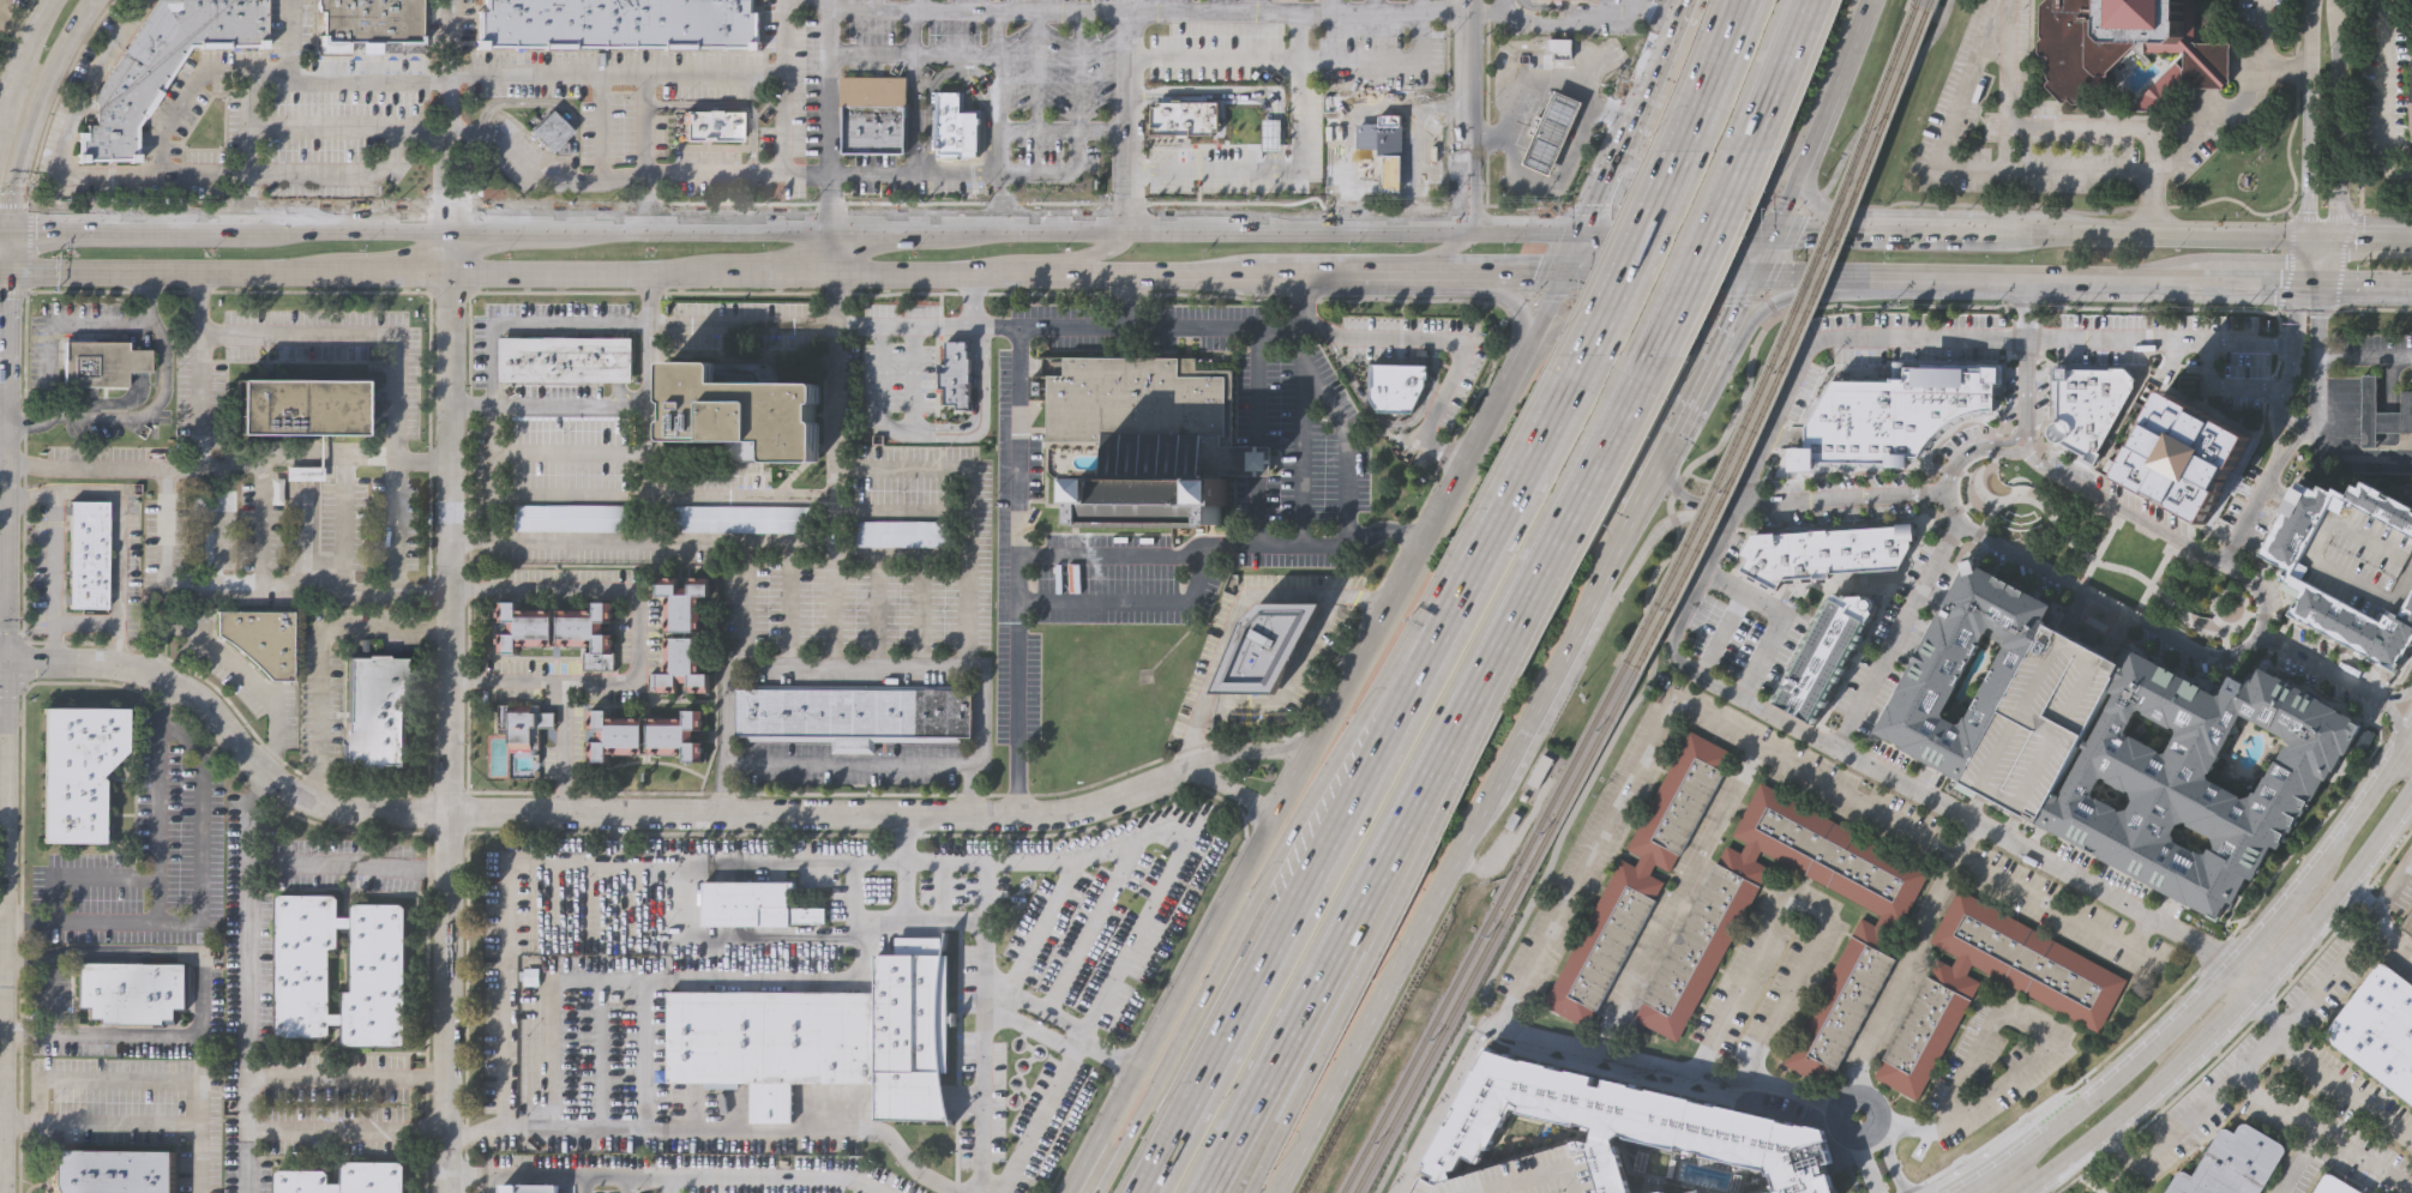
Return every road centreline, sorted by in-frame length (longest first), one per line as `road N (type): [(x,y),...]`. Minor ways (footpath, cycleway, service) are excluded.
road 1 (tertiary): [(1180,771),(1064,811),(1015,814),(369,814),(291,793),(182,689),(126,670),(7,664)]
road 2 (residential): [(446,1192),(446,228)]
road 3 (motorway): [(1177,1192),(1617,369)]
road 4 (motorway): [(1592,392),(1165,1192)]
road 5 (secondary): [(0,272),(835,271)]
road 6 (secondary): [(0,1092),(11,272)]
road 7 (motorway): [(1473,561),(1143,1192)]
road 8 (motorway): [(1205,1192),(1486,670)]
road 9 (secondary): [(976,273),(1564,275)]
road 10 (secondary): [(2009,1192),(2188,1052),(2411,796)]
road 11 (secondary): [(1666,439),(1769,229),(1868,0)]
road 12 (secondary): [(1463,466),(1232,884)]
road 13 (secondary): [(1586,228),(1124,231)]
road 14 (secondary): [(1279,1192),(1490,799)]
road 15 (motorway): [(1473,561),(1258,892)]
road 16 (secondary): [(1232,884),(1067,1192)]
road 17 (secondary): [(1861,273),(2189,279)]
road 18 (motorway): [(1486,670),(1638,380)]
road 19 (motorway): [(1722,110),(1592,392)]
road 20 (motorway): [(1706,103),(1576,382)]
road 21 (motorway): [(1370,952),(1486,670)]
road 22 (motorway): [(1258,892),(1120,1149)]
road 23 (secondary): [(2305,240),(2023,234)]
road 24 (secondary): [(832,230),(551,228)]
road 25 (motorway): [(1638,380),(1756,125)]
road 26 (motorway): [(1617,369),(1733,114)]
road 27 (motorway): [(1247,1192),(1370,952)]
road 28 (secondary): [(1666,439),(1768,303),(1861,273)]
road 29 (secondary): [(11,227),(37,109),(91,0)]
road 30 (tertiary): [(2333,241),(2341,0)]
road 31 (tertiary): [(2310,0),(2305,240)]
road 32 (secondary): [(1629,129),(1640,171),(1695,197),(1775,175),(1806,141)]
road 33 (secondary): [(2228,956),(2058,1115)]
road 34 (residential): [(1458,229),(1460,0)]
road 35 (secondary): [(446,228),(221,227)]
road 36 (secondary): [(221,227),(11,227)]
road 37 (motorway): [(1576,382),(1473,561)]
road 38 (secondary): [(1703,363),(1697,326),(1650,290),(1598,288),(1551,301)]
road 39 (secondary): [(1564,275),(1748,273)]
road 40 (secondary): [(1769,229),(1586,228)]
road 41 (secondary): [(1457,272),(1492,284),(1518,308),(1521,332),(1498,403)]
road 42 (secondary): [(2023,234),(1863,230)]
road 43 (secondary): [(1490,799),(1558,657)]
road 44 (secondary): [(976,273),(1010,259),(1094,249),(1124,231)]
road 45 (secondary): [(1558,657),(1625,520)]
road 46 (secondary): [(2386,767),(2296,881)]
road 47 (secondary): [(835,271),(976,273)]
road 48 (tertiary): [(1310,745),(1225,752),(1180,771)]
road 49 (motorway): [(1756,125),(1804,0)]
road 50 (secondary): [(1124,231),(999,231)]
road 51 (secondary): [(53,0),(0,113)]
road 52 (motorway): [(1733,114),(1780,0)]

